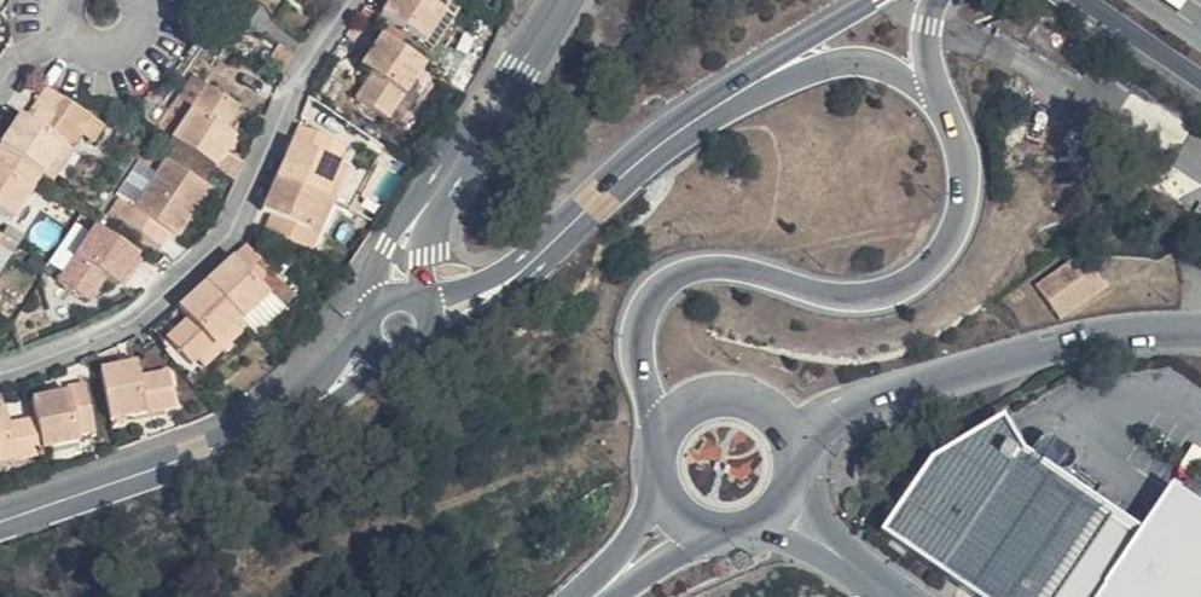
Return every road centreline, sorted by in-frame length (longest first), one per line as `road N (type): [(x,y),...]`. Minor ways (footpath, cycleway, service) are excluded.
road 1 (secondary): [(935,92),(966,172),(962,212),(934,266),(892,293),(865,297),(737,272),(674,281),(643,317),(639,356),(644,379),(671,416)]
road 2 (residential): [(0,387),(28,384),(154,335),(245,250),(382,0)]
road 3 (secondary): [(792,437),(872,402),(1055,347),(1200,331)]
road 4 (secondary): [(325,399),(248,435),(0,521)]
road 5 (secondary): [(744,86),(621,177),(492,293)]
road 6 (residential): [(436,192),(561,0)]
road 7 (secondary): [(744,86),(861,62),(935,92)]
road 8 (secondary): [(878,0),(744,86)]
road 9 (residential): [(80,12),(100,50),(149,51),(175,20),(168,0)]
road 10 (unclassified): [(779,515),(899,596)]
road 11 (secondary): [(792,437),(776,413),(738,394),(709,395),(671,416)]
road 12 (unclassified): [(1088,0),(1200,77)]
road 13 (residential): [(436,192),(388,245),(378,306)]
road 14 (residential): [(0,114),(80,12)]
road 15 (secondary): [(596,596),(704,535)]
road 16 (secondary): [(657,492),(624,563),(596,596)]

